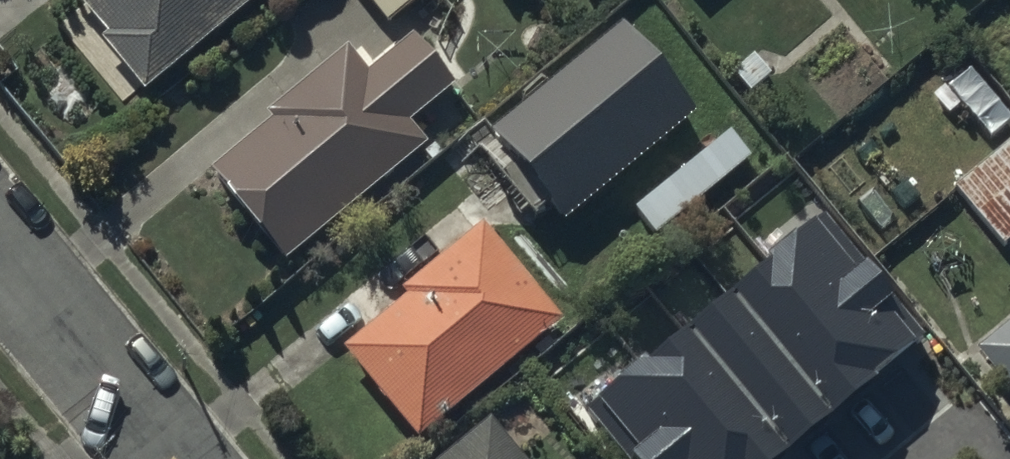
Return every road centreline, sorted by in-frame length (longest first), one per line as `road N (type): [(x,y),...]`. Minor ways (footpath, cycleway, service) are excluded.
road 1 (residential): [(170,458),(0,252)]

